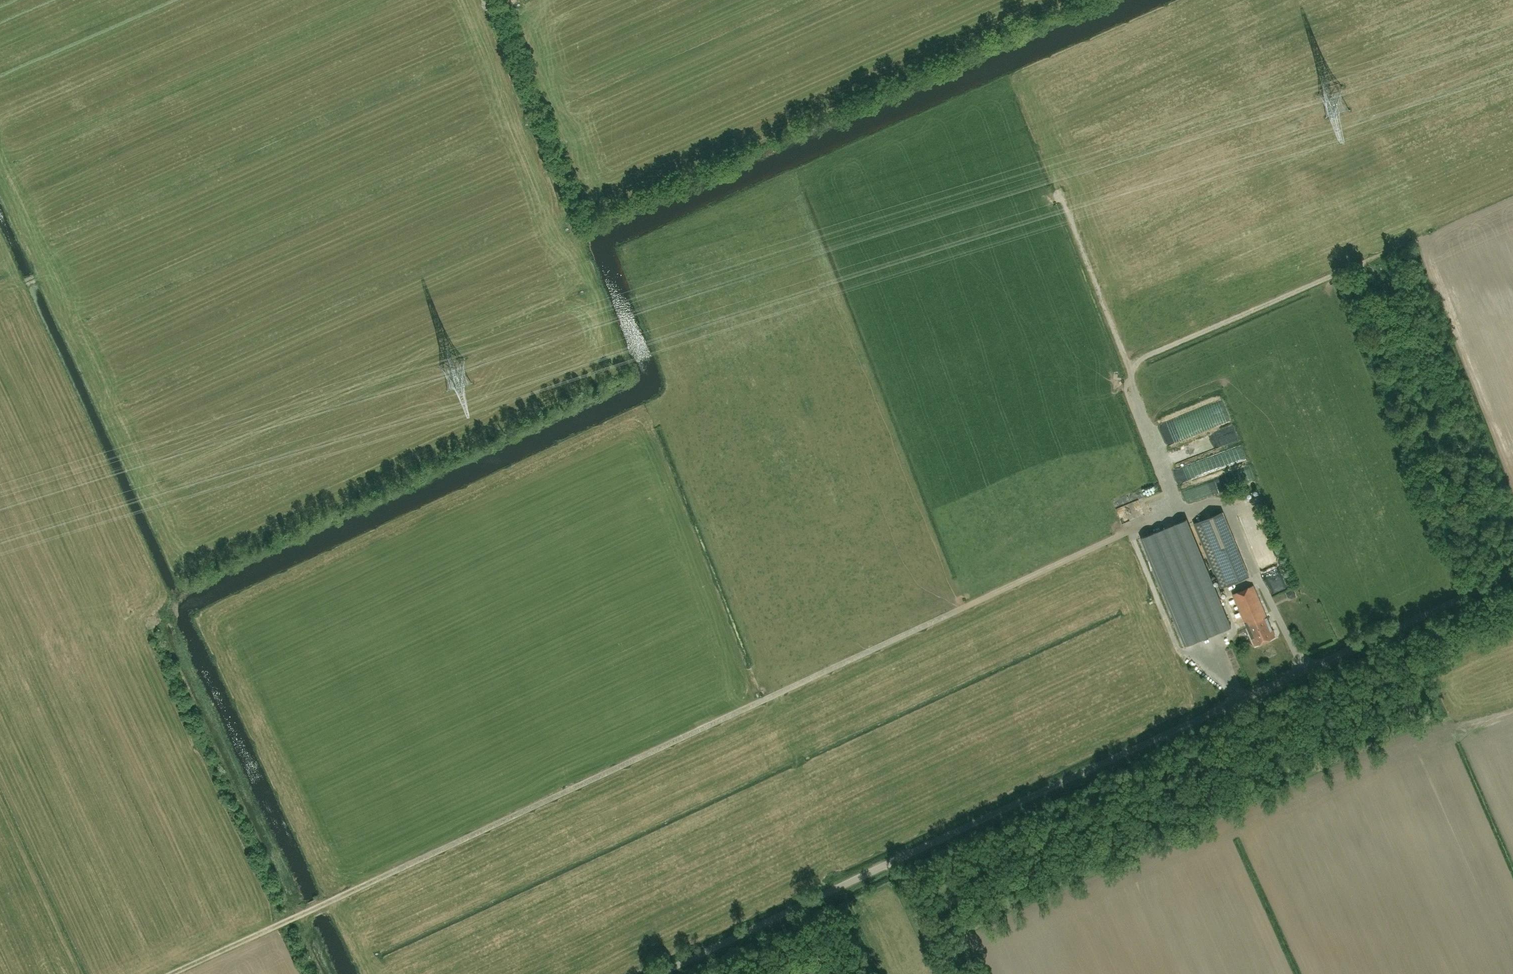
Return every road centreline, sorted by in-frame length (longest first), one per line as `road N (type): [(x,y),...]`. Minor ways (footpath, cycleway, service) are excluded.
road 1 (unclassified): [(659,973),(1512,574)]

